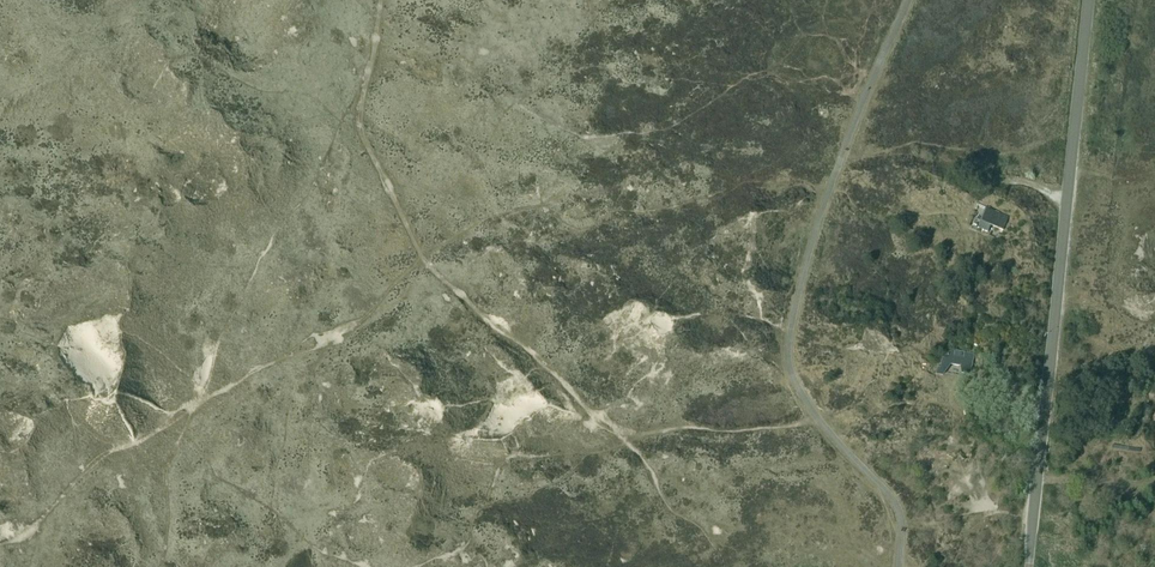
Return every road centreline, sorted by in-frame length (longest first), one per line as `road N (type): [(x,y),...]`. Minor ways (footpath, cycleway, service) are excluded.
road 1 (tertiary): [(1029,566),(1089,0)]

